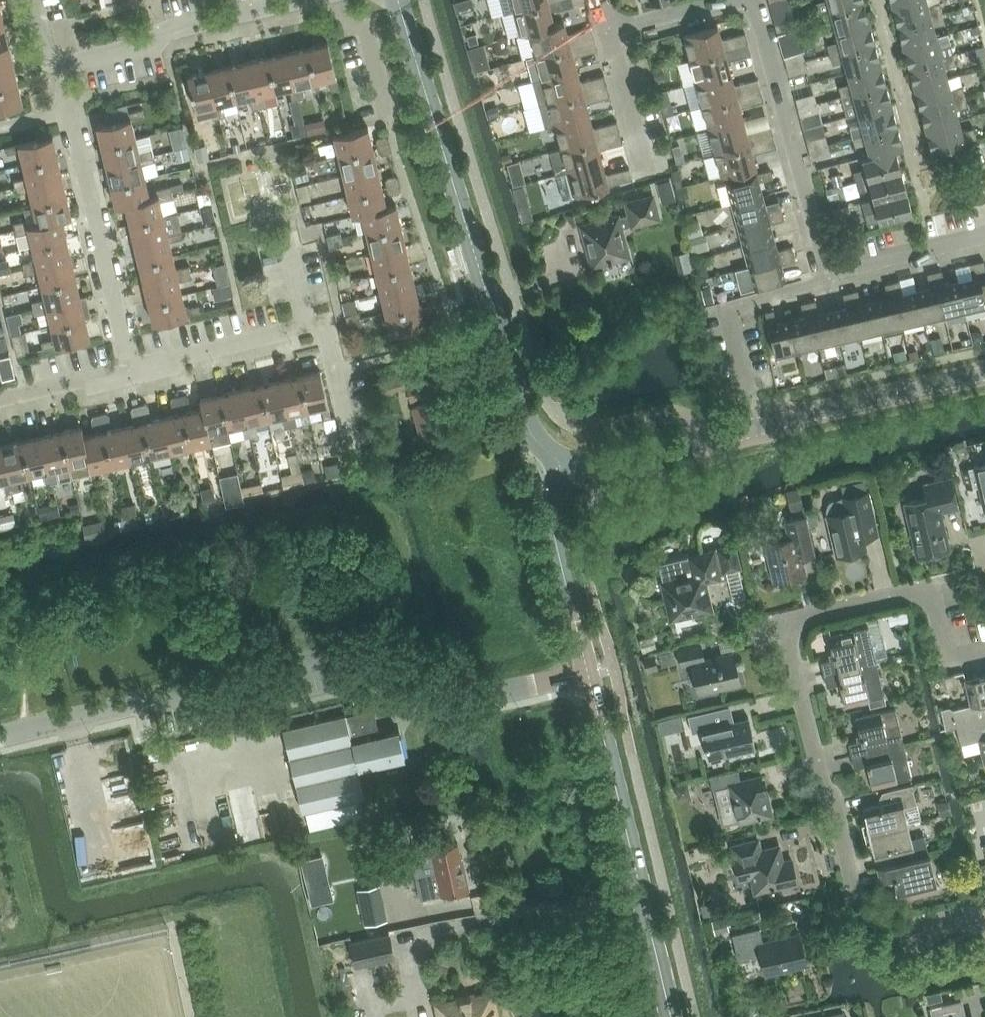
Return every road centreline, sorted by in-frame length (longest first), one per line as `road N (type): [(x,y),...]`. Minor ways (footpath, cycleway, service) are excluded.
road 1 (residential): [(984,652),(948,654),(926,599),(901,593),(812,615),(789,640),(860,913),(890,932),(956,915),(984,922)]
road 2 (unclassified): [(0,737),(359,653),(476,692),(591,672)]
road 3 (unclassified): [(573,473),(529,423),(400,0)]
road 4 (tertiary): [(573,473),(984,372)]
road 5 (tertiary): [(672,1016),(591,672)]
road 6 (residential): [(132,367),(316,327),(328,340),(351,447)]
road 7 (residential): [(132,367),(59,66)]
road 8 (residential): [(826,273),(761,17),(749,0)]
road 9 (residential): [(59,66),(151,45),(166,29),(295,0)]
road 10 (tertiary): [(591,672),(553,528),(558,496),(573,473)]
road 11 (residential): [(826,273),(984,236)]
road 12 (residential): [(643,164),(610,28)]
road 13 (residential): [(0,398),(132,367)]

